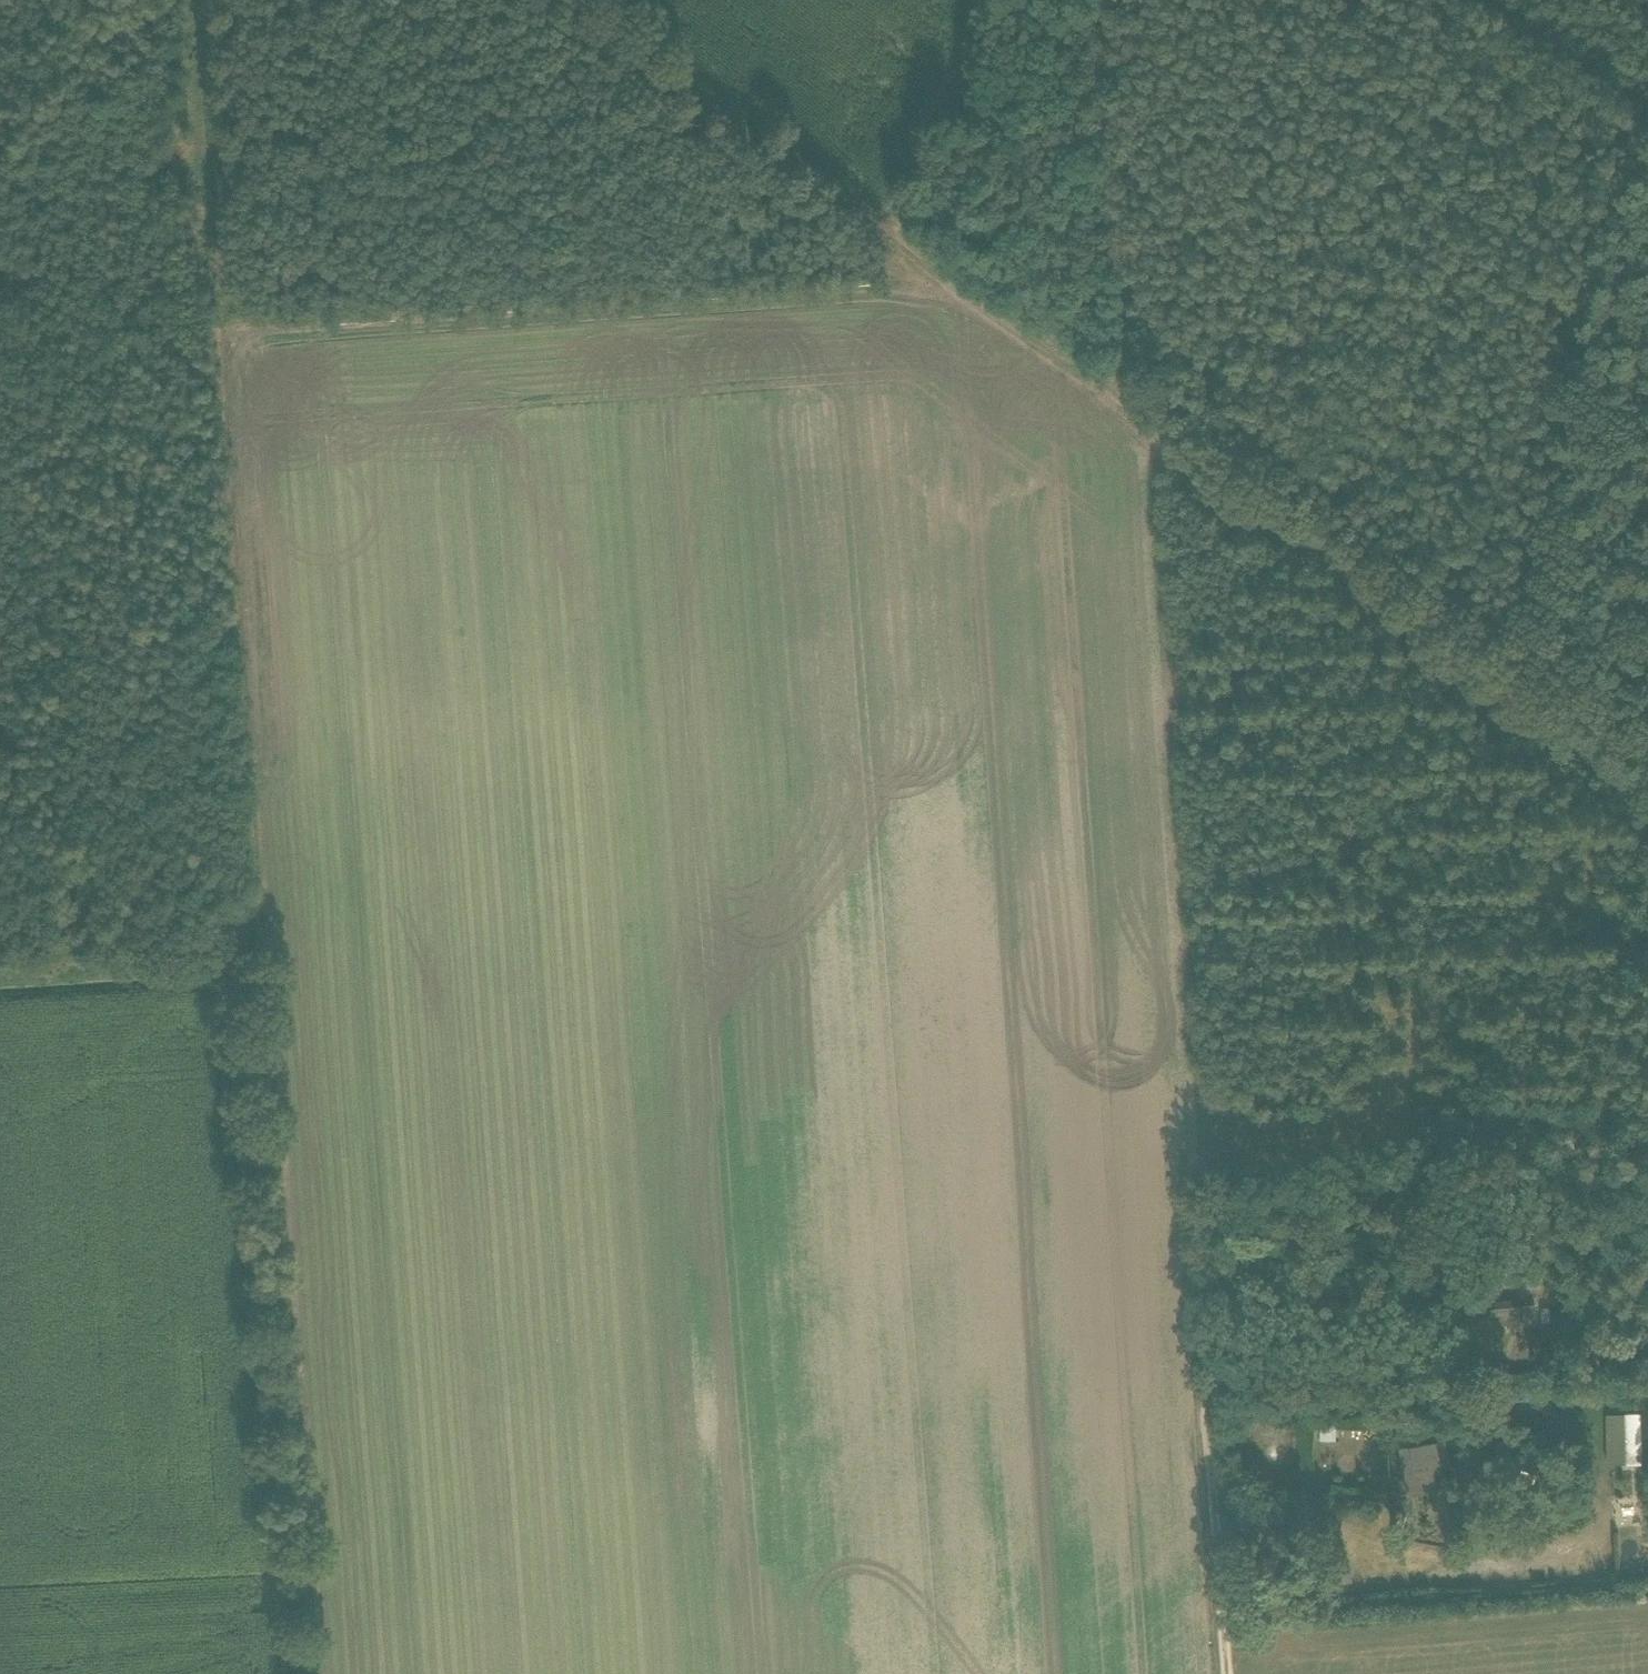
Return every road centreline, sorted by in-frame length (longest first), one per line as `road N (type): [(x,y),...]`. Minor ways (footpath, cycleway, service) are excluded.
road 1 (track): [(564,0),(1131,418)]
road 2 (track): [(1647,790),(1131,418)]
road 3 (track): [(1192,1173),(1229,1673)]
road 4 (track): [(1131,418),(1100,0)]

